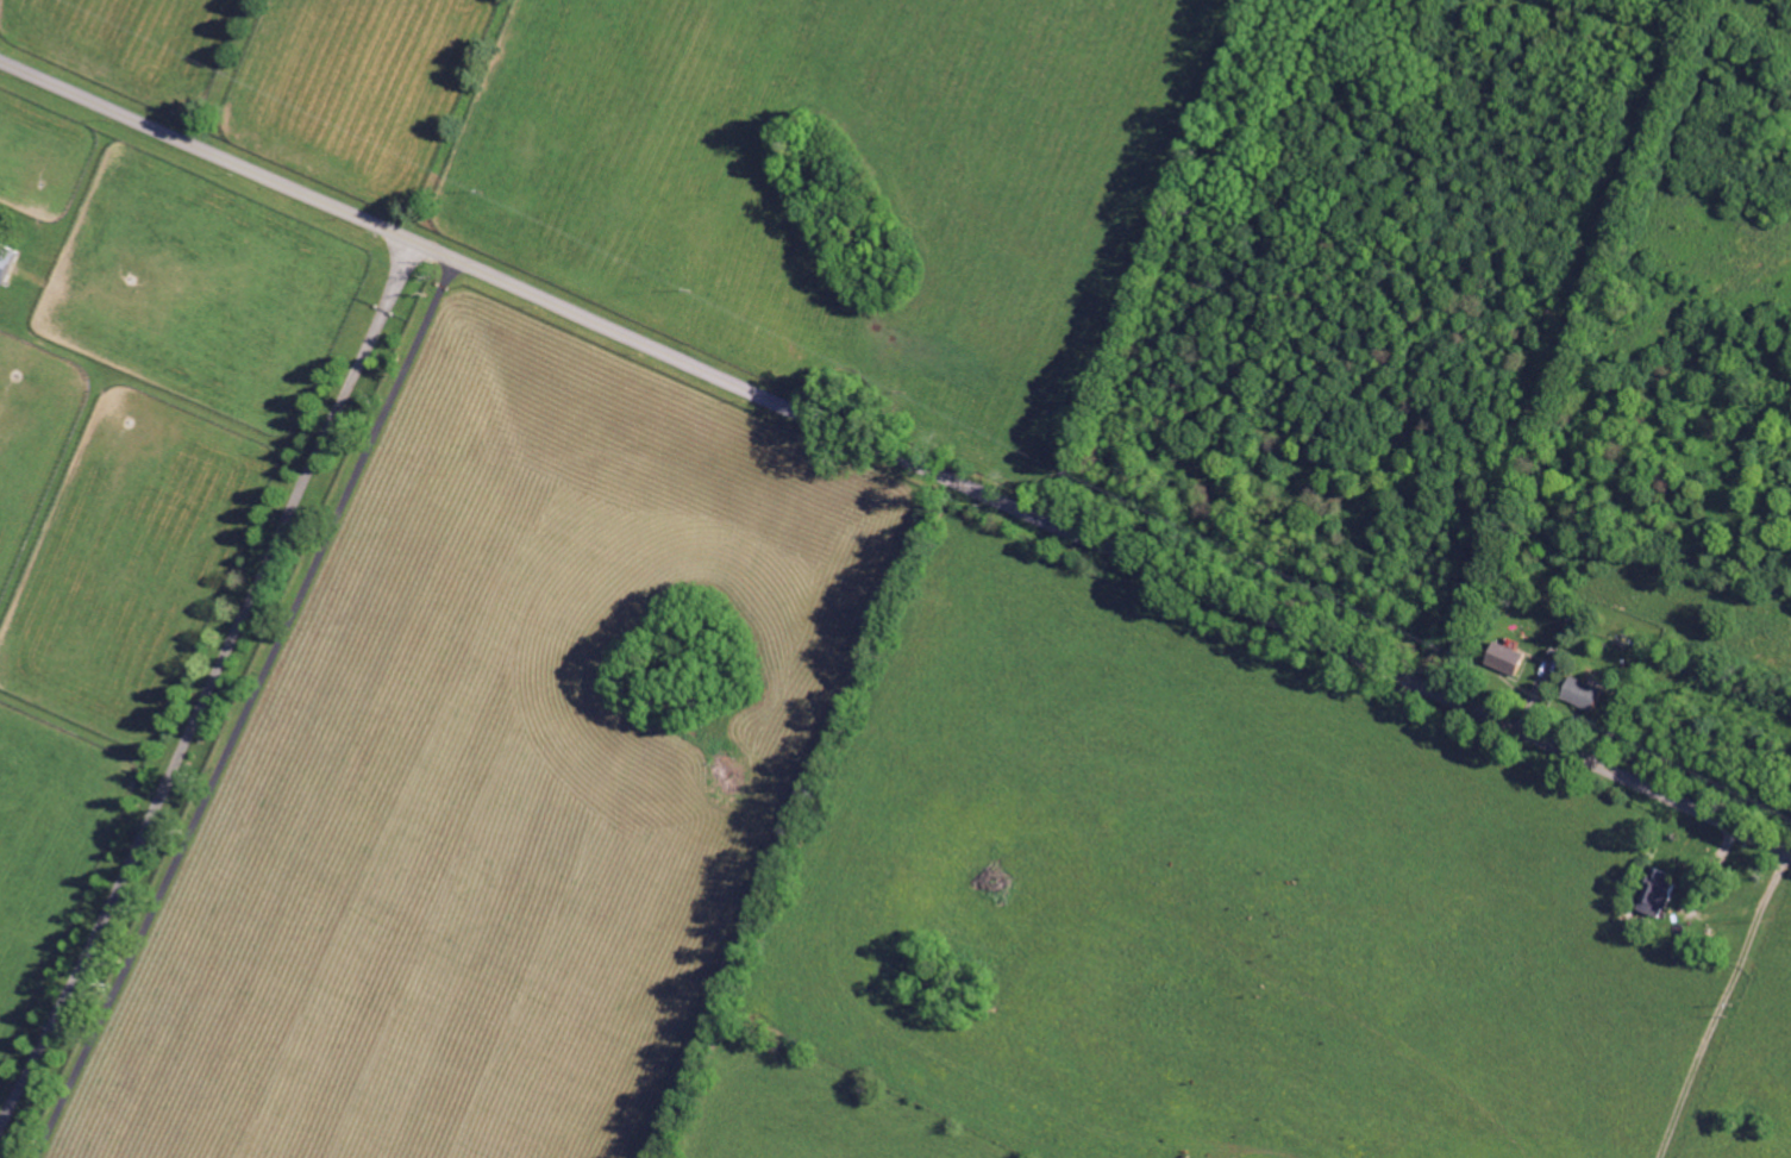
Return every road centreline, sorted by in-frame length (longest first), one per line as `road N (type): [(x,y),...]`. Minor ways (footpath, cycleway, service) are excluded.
road 1 (residential): [(0,59),(1790,851)]

